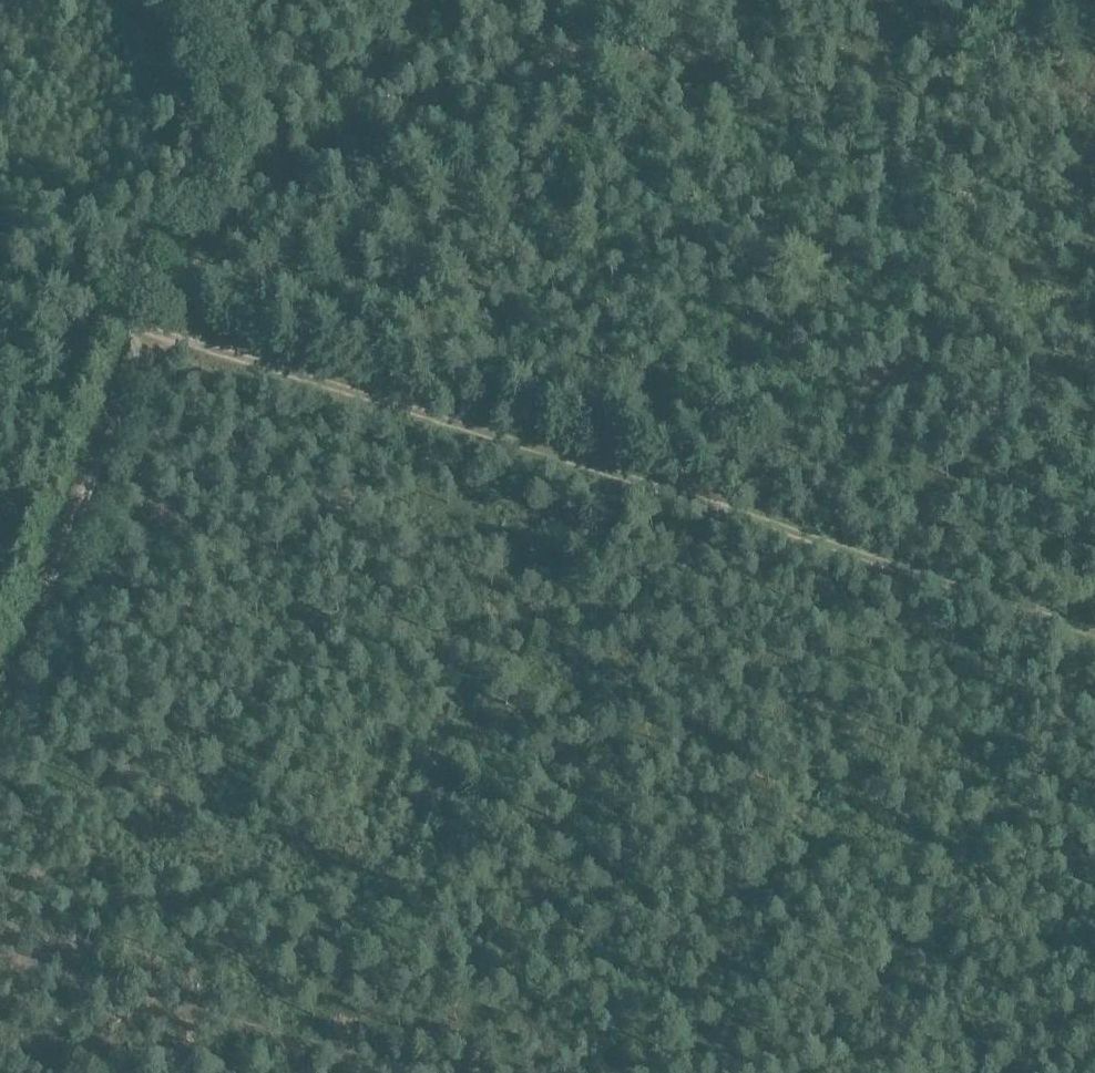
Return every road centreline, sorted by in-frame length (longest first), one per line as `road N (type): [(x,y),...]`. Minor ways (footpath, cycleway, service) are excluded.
road 1 (track): [(144,320),(1094,624)]
road 2 (track): [(617,0),(527,85),(167,291),(144,320)]
road 3 (track): [(1094,632),(872,1072)]
road 4 (track): [(144,320),(0,696)]
road 5 (track): [(0,277),(144,320)]

